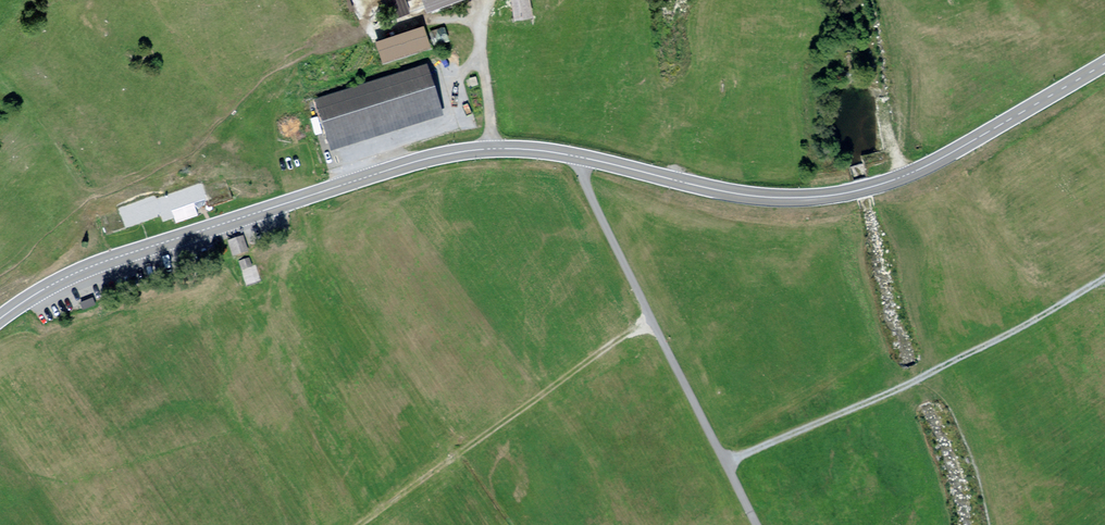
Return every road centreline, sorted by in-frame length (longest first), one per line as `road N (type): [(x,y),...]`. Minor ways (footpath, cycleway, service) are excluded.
road 1 (primary): [(1104,61),(912,170),(849,190),(769,194),(576,153),(467,148),(79,267),(0,315)]
road 2 (track): [(758,524),(647,315),(576,153)]
road 3 (track): [(647,315),(359,524)]
road 4 (track): [(908,382),(1104,276)]

